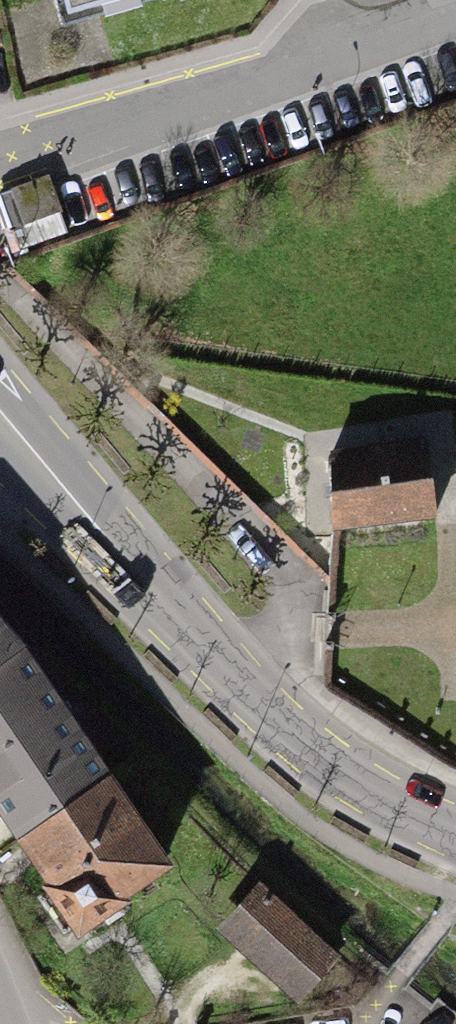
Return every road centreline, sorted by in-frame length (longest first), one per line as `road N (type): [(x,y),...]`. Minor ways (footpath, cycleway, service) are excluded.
road 1 (primary): [(455,832),(338,771),(289,735),(0,427)]
road 2 (residential): [(455,8),(334,53),(0,153)]

